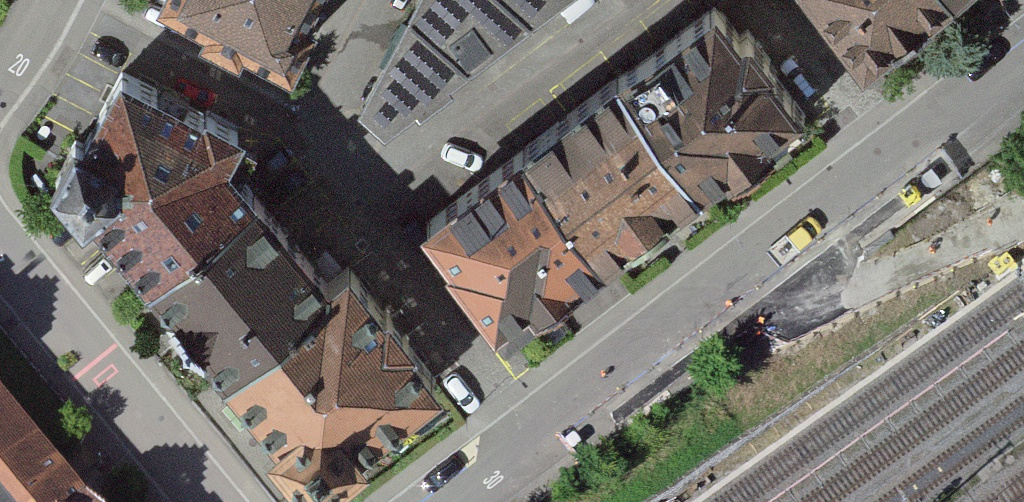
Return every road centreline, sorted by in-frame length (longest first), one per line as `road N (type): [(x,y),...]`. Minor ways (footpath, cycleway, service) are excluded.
road 1 (residential): [(1023,55),(444,501)]
road 2 (residential): [(208,501),(0,247)]

